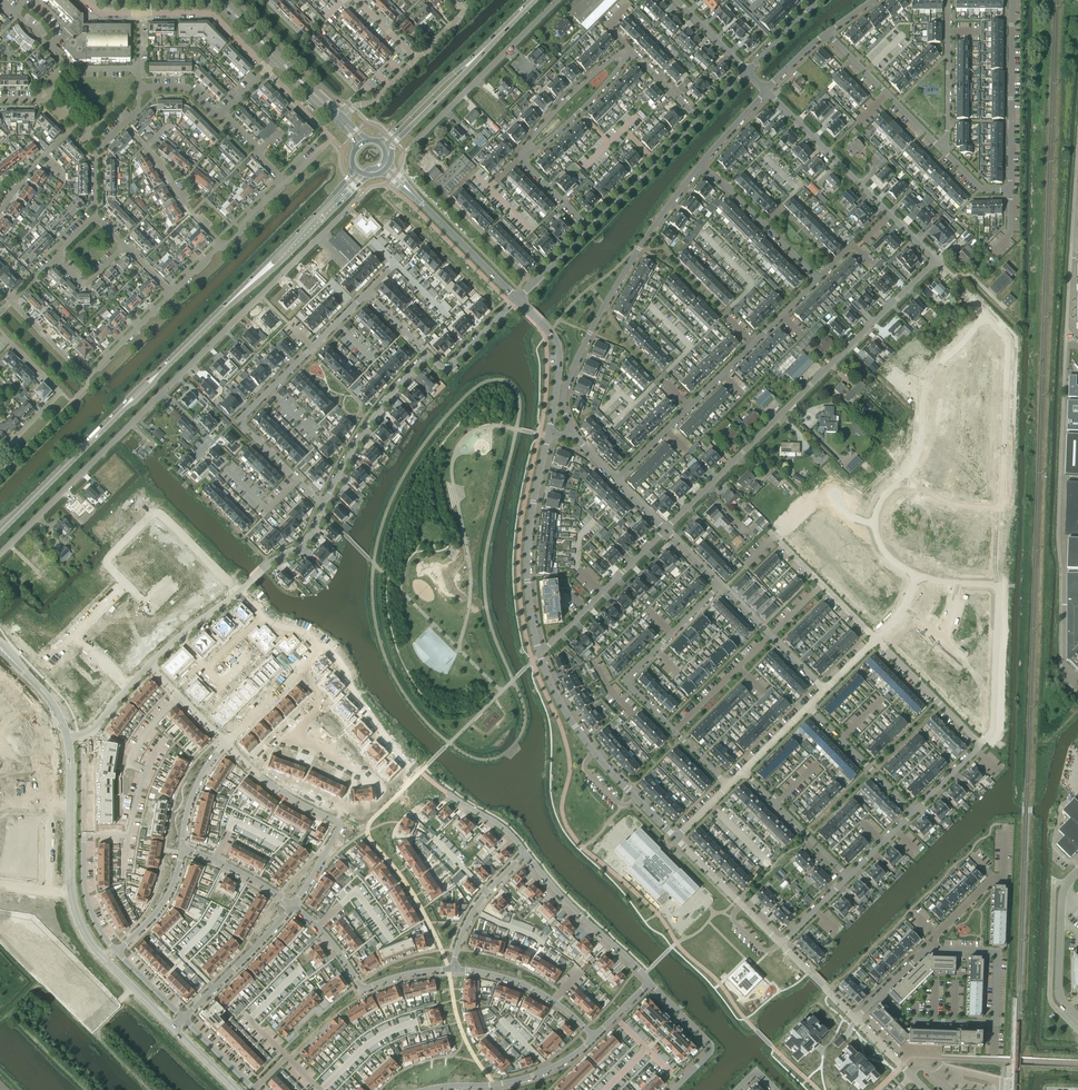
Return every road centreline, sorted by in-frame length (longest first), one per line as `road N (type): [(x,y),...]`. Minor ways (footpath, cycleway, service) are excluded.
road 1 (residential): [(665,529),(934,260)]
road 2 (secondary): [(256,279),(0,530)]
road 3 (residential): [(698,167),(589,333),(563,396),(573,432)]
road 4 (residential): [(900,478),(933,494),(997,505),(1003,343),(997,328),(982,321)]
road 5 (residential): [(163,392),(359,198)]
road 6 (residential): [(367,294),(242,420),(296,480)]
road 7 (residential): [(876,639),(978,744),(913,812)]
road 8 (residential): [(934,260),(766,91)]
road 9 (residential): [(91,729),(84,873),(94,920),(118,951)]
road 10 (tertiary): [(676,838),(581,737),(540,654)]
road 11 (residential): [(0,555),(163,392)]
road 12 (tertiary): [(540,654),(527,543),(549,434)]
road 13 (residential): [(411,145),(557,0)]
road 14 (residential): [(237,591),(159,515),(108,562),(125,580)]
road 15 (residential): [(720,585),(628,678),(674,731)]
road 16 (track): [(9,1013),(44,981),(151,1089)]
road 17 (residential): [(1011,0),(1010,191)]
road 18 (residential): [(428,354),(366,429),(324,502)]
road 19 (residential): [(982,321),(939,376),(913,462),(900,478)]
road 20 (residential): [(594,1036),(530,1076),(428,1089)]
road 21 (residential): [(525,854),(648,981)]
road 22 (residential): [(540,654),(665,529)]
road 23 (secondary): [(70,891),(90,944),(173,1030)]
road 24 (secondary): [(175,1027),(101,952),(73,891)]
road 25 (residential): [(0,450),(61,392),(5,336),(0,341)]
road 26 (residential): [(818,279),(698,167)]
road 27 (residential): [(294,903),(185,1018)]
road 28 (residential): [(594,1036),(533,990),(454,968)]
road 29 (residential): [(631,50),(579,87),(520,158)]
road 30 (residential): [(520,158),(569,123),(631,50)]
road 31 (residential): [(283,181),(329,138),(267,70)]
road 32 (unclassified): [(1077,1016),(1058,989),(1062,895),(1077,872)]
road 33 (residential): [(700,120),(590,228)]
road 34 (secondary): [(73,891),(69,737)]
road 35 (secondary): [(66,738),(70,891)]
road 36 (residential): [(267,70),(210,14),(139,13)]
road 37 (tertiary): [(549,434),(559,350),(518,299)]
road 38 (residential): [(0,678),(45,724),(50,809)]
road 39 (residential): [(809,706),(913,812)]
road 40 (tertiary): [(781,943),(676,838)]
road 41 (residential): [(949,0),(941,148)]
road 42 (secondary): [(355,169),(256,279)]
road 43 (residential): [(848,877),(743,773)]
road 44 (residential): [(648,981),(710,1048),(672,1089)]
road 45 (secondary): [(390,164),(394,143),(478,55)]
road 46 (residential): [(323,644),(223,743)]
road 47 (residential): [(338,822),(223,743)]
road 48 (residential): [(323,644),(405,756)]
road 49 (residential): [(454,968),(474,912),(525,854)]
road 50 (residential): [(771,636),(674,731)]
road 51 (tertiary): [(518,299),(422,203)]
road 52 (residential): [(935,949),(997,952),(995,1023)]
road 53 (secondary): [(478,55),(379,143)]
road 54 (residential): [(324,502),(306,541),(237,591)]
road 55 (residential): [(178,849),(294,903)]
road 56 (residential): [(880,995),(905,1019),(995,1023)]
road 57 (residential): [(222,243),(145,147)]
road 58 (residential): [(518,299),(449,367),(428,354)]
road 59 (residential): [(178,849),(161,903),(118,951)]

